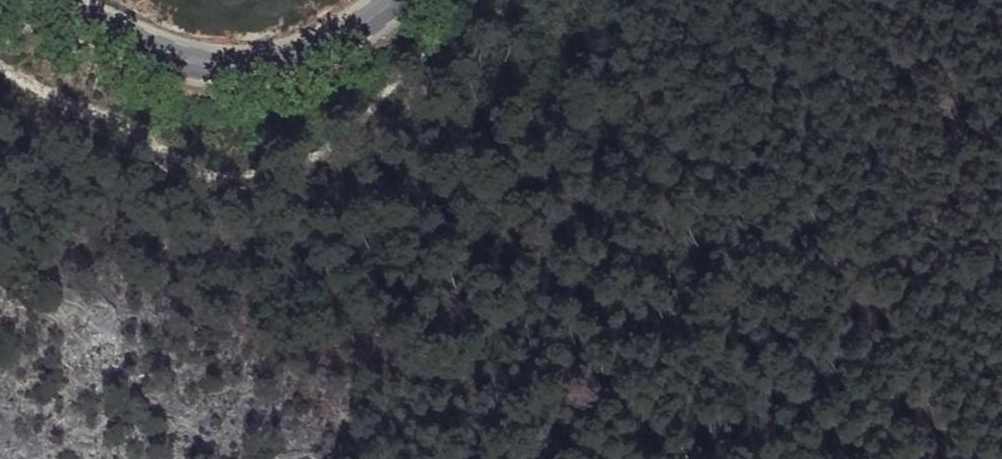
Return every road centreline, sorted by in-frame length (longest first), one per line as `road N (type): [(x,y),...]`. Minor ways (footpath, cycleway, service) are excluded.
road 1 (secondary): [(372,0),(321,29),(262,45),(201,47),(54,0)]

